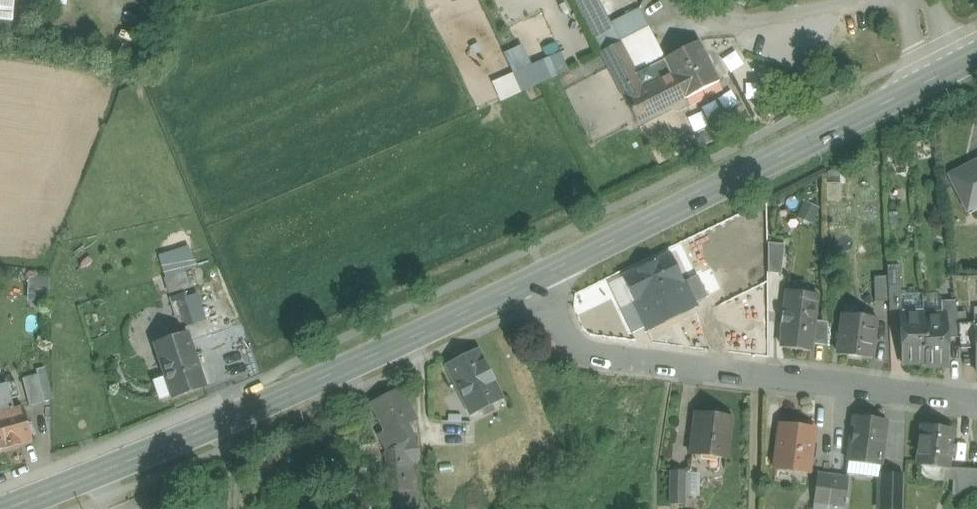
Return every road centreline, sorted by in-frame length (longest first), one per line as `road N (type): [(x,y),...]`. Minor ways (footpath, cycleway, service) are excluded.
road 1 (secondary): [(536,280),(9,508)]
road 2 (residential): [(536,280),(569,340),(599,357),(976,406)]
road 3 (secondary): [(940,75),(536,280)]

